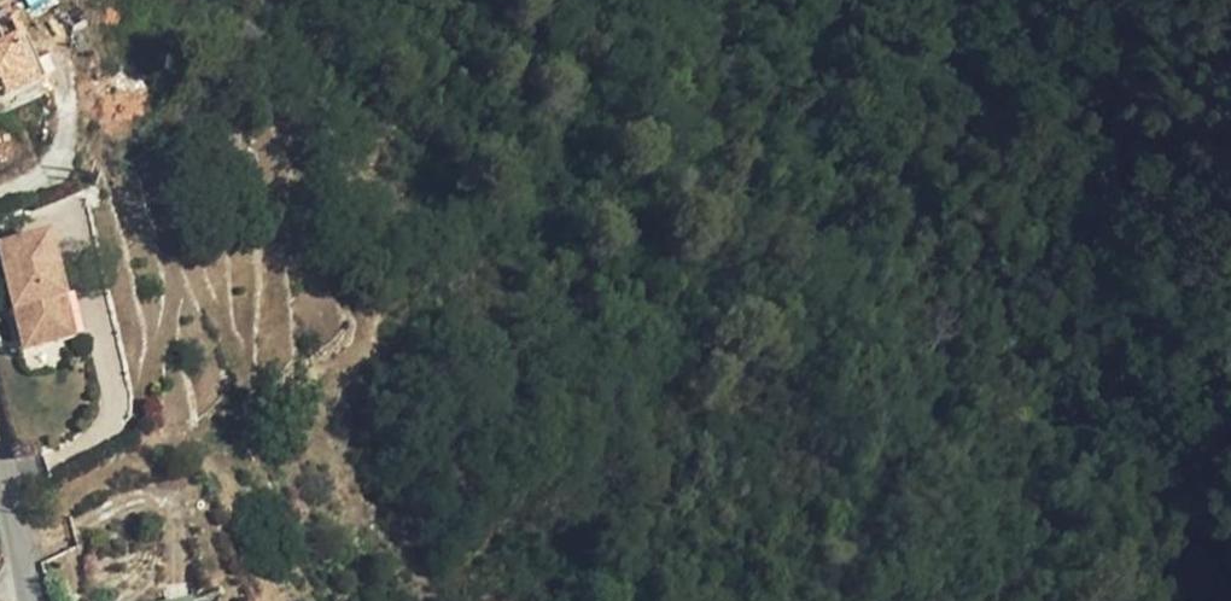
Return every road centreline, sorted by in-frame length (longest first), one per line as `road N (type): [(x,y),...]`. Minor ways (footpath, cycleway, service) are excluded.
road 1 (residential): [(27,600),(0,461)]

